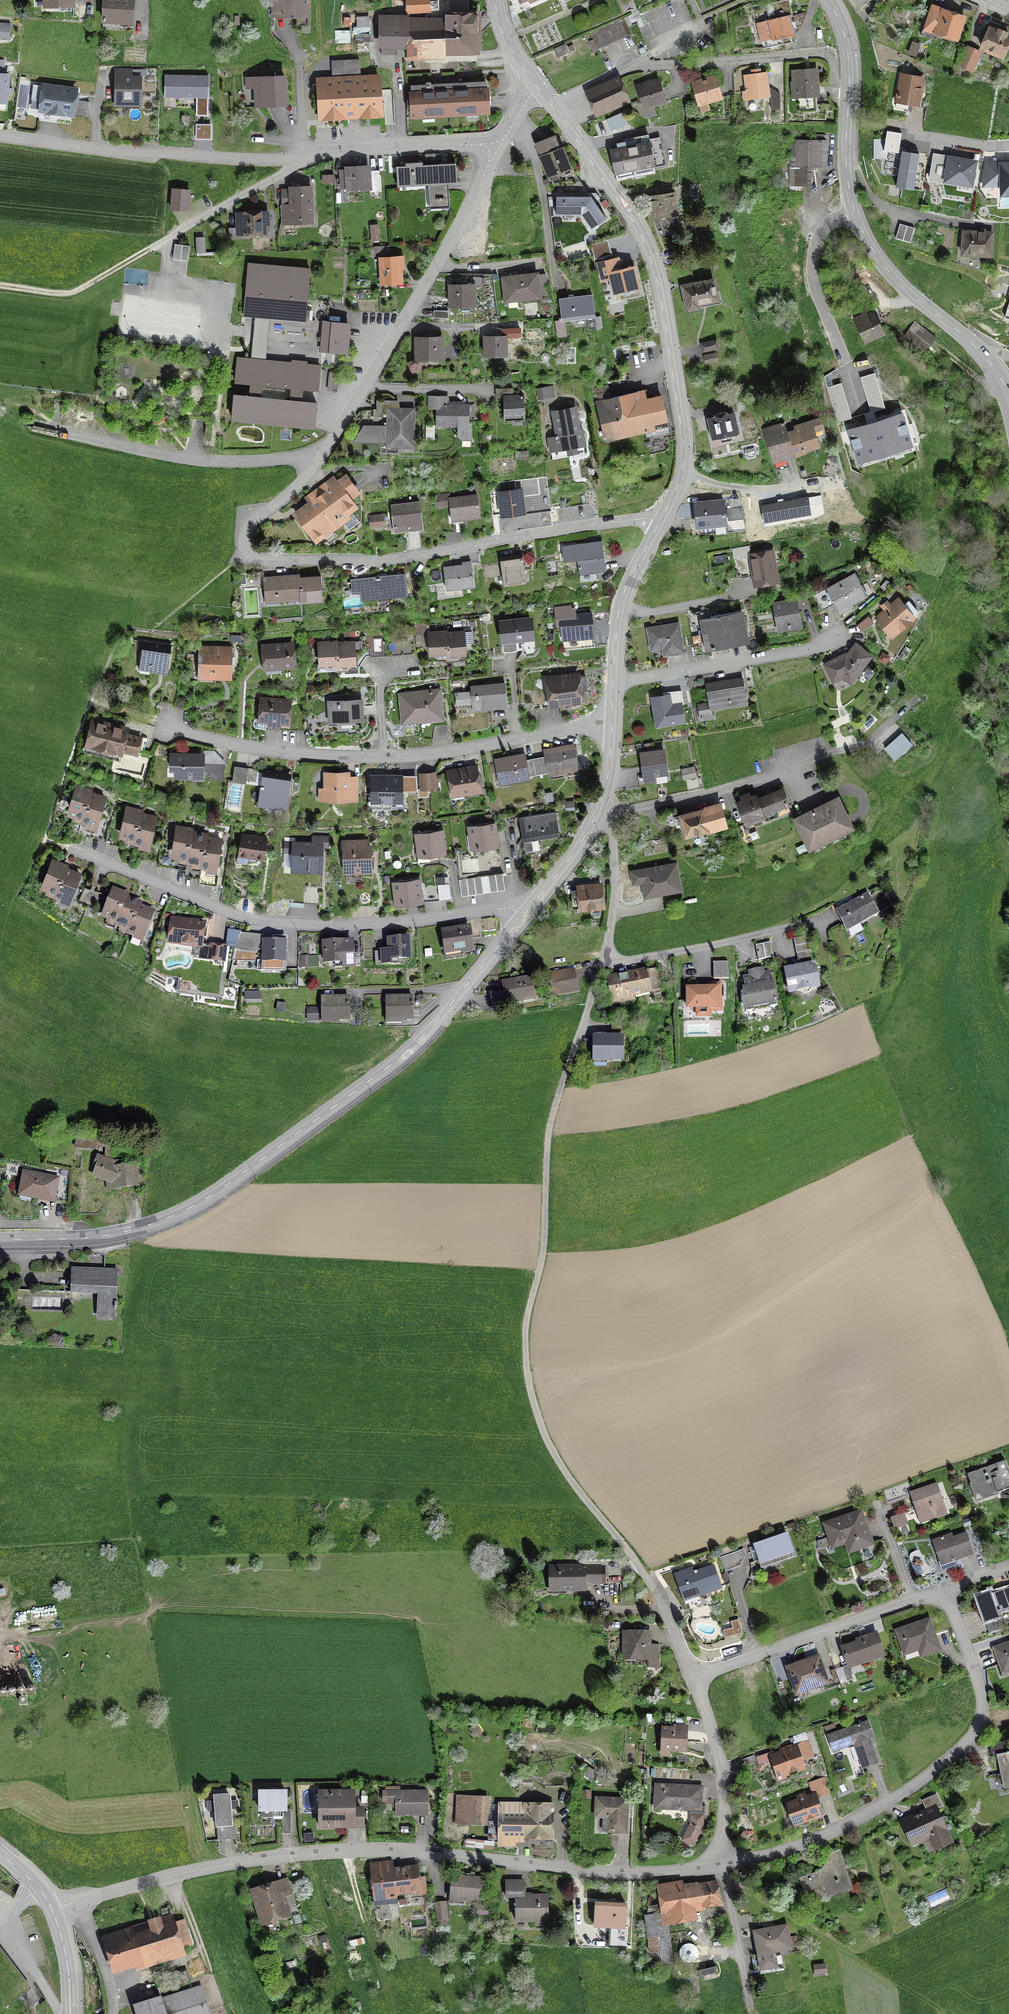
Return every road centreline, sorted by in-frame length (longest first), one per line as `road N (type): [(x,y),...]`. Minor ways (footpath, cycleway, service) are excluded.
road 1 (residential): [(52,1909),(225,1865),(346,1850),(617,1874),(716,1865)]
road 2 (tertiary): [(0,1239),(120,1234),(210,1196),(401,1056),(524,915)]
road 3 (track): [(645,1577),(553,1452),(527,1373),(525,1334),(543,1253),(549,1131),(588,1009)]
road 4 (residential): [(660,523),(543,531),(388,560),(251,558),(248,527),(307,477),(308,457)]
road 5 (residential): [(497,147),(256,160),(0,137)]
road 6 (residential): [(524,915),(504,908),(386,923),(259,920),(68,845)]
road 7 (tertiary): [(660,523),(684,451),(656,278),(642,236),(551,105)]
road 8 (residential): [(716,1865),(814,1840),(853,1821),(964,1745),(981,1695),(944,1590)]
road 9 (residential): [(308,457),(339,431),(497,147)]
road 10 (residential): [(599,807),(708,793),(849,750),(916,699)]
road 11 (residential): [(551,105),(632,68),(848,52)]
road 12 (track): [(716,1865),(727,1882),(952,2013)]
road 13 (residential): [(33,427),(199,460),(308,457)]
road 14 (residential): [(944,1590),(693,1679)]
road 15 (tertiary): [(1008,398),(983,354),(885,267),(855,213)]
road 16 (residential): [(614,683),(817,648),(847,633)]
road 17 (residential): [(384,757),(241,746),(157,722)]
road 18 (residential): [(612,724),(384,757)]
road 19 (residential): [(827,916),(604,961)]
road 20 (residential): [(693,1679),(723,1769),(716,1865)]
road 21 (residential): [(855,213),(835,217),(812,255),(812,276),(845,363)]
road 22 (tertiary): [(614,683),(620,605),(660,523)]
road 23 (track): [(154,247),(74,292),(0,286)]
road 24 (tertiary): [(855,213),(846,157),(848,52)]
road 25 (residential): [(599,807),(614,868),(604,961)]
road 26 (track): [(727,1882),(749,2013)]
road 27 (tertiary): [(524,915),(599,807)]
road 28 (residential): [(1008,144),(884,129)]

